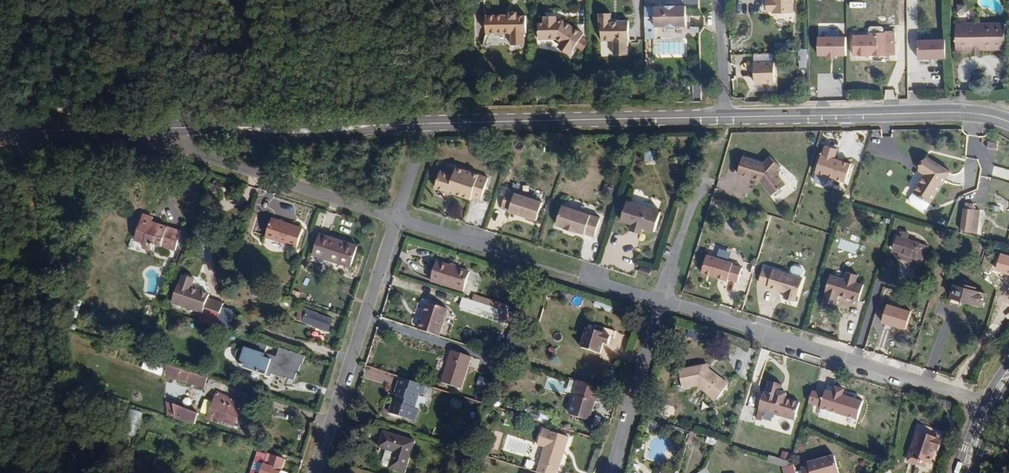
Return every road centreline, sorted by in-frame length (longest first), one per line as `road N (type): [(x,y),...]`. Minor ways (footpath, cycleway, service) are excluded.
road 1 (residential): [(991,405),(663,302)]
road 2 (secondary): [(726,116),(426,123)]
road 3 (secondary): [(1008,122),(960,113),(726,116)]
road 4 (residential): [(396,219),(316,472)]
road 5 (secondary): [(426,123),(171,132)]
road 6 (residential): [(396,219),(190,155),(171,132)]
road 7 (residential): [(610,472),(663,302)]
road 8 (secondary): [(171,132),(0,142)]
road 9 (residential): [(663,302),(699,186)]

